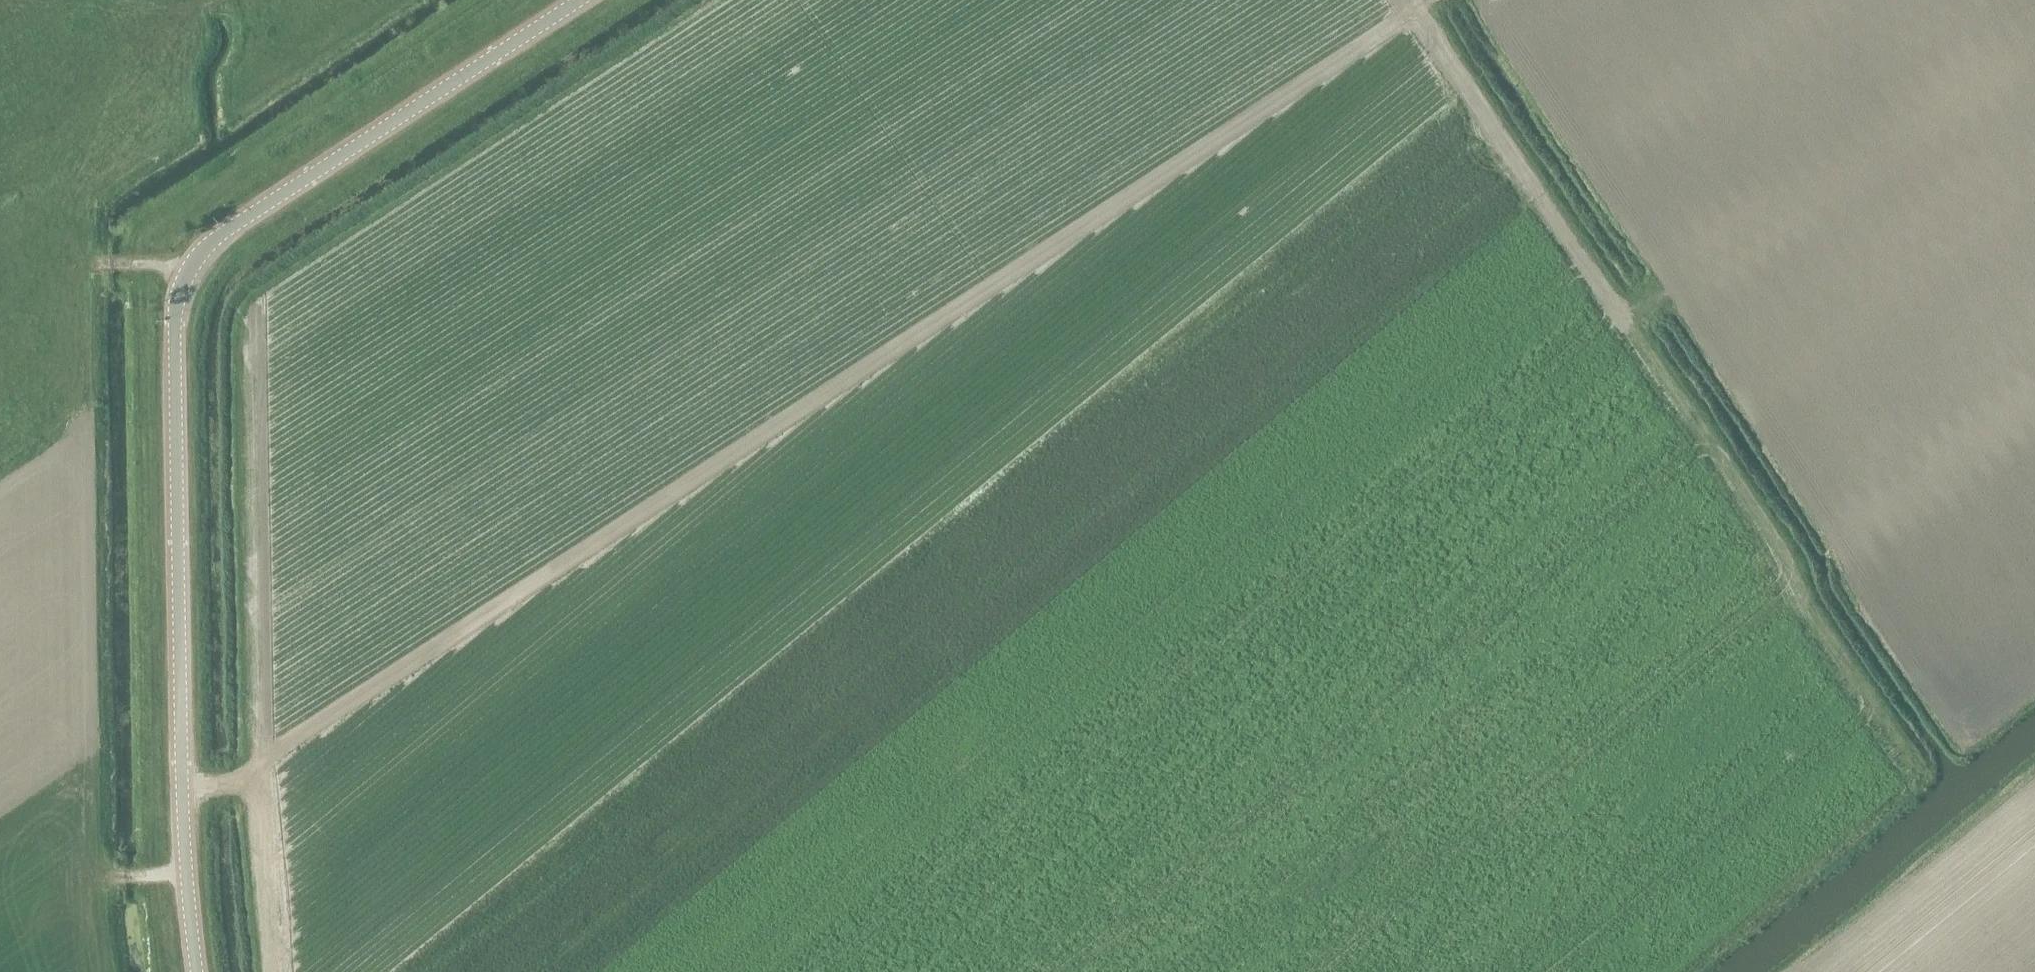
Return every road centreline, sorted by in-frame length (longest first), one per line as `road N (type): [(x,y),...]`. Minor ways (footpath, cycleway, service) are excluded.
road 1 (tertiary): [(197,971),(181,725),(174,326),(184,280),(222,234),(579,0)]

